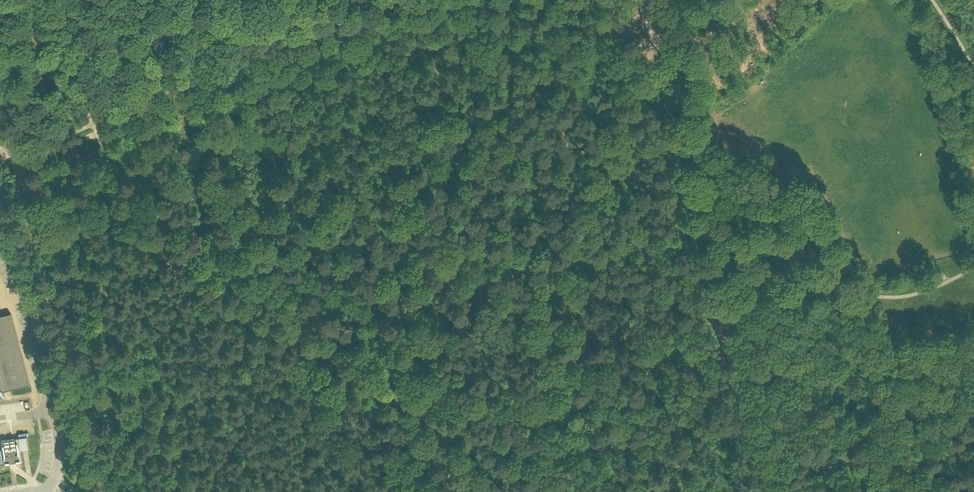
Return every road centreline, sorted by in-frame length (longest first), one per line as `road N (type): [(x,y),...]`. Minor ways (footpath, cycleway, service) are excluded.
road 1 (track): [(920,491),(878,468),(739,473),(606,444),(496,442),(452,429),(231,314),(134,240),(22,182)]
road 2 (track): [(640,0),(759,491)]
road 3 (track): [(18,167),(417,0)]
road 4 (track): [(107,491),(18,167)]
road 5 (track): [(18,167),(3,0)]

